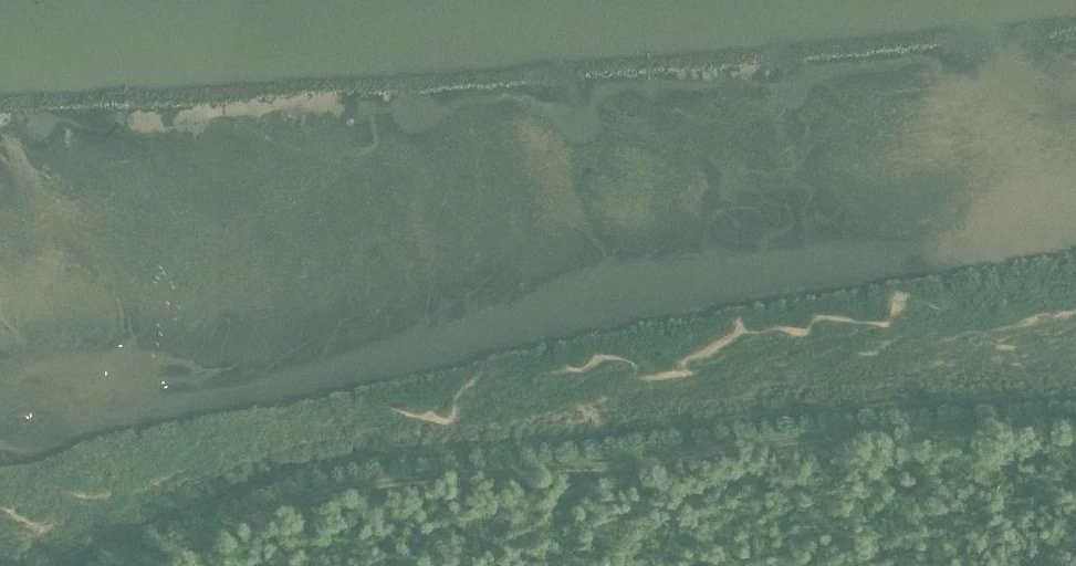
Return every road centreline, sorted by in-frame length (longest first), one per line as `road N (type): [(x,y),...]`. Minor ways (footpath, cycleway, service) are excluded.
road 1 (track): [(1075,407),(803,444),(428,480),(126,565)]

